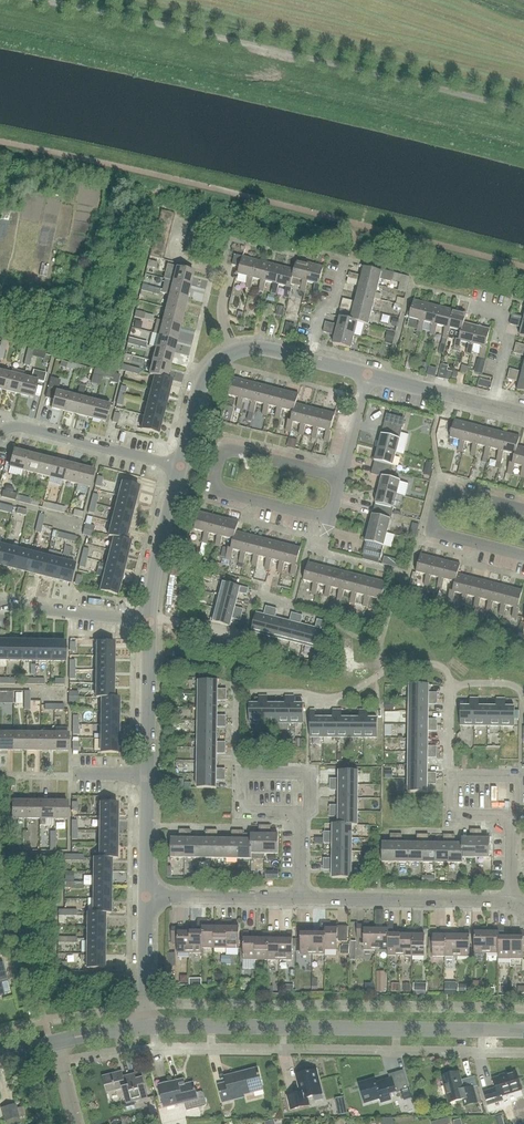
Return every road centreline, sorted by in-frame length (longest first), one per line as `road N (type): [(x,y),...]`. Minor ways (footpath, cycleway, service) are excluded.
road 1 (unclassified): [(523,110),(40,0)]
road 2 (unclassified): [(146,1026),(523,1032)]
road 3 (unclassified): [(180,468),(204,381),(234,353),(258,348),(366,375)]
road 4 (unclassified): [(300,899),(511,901)]
road 5 (unclassified): [(224,454),(215,488),(329,520),(340,477)]
road 6 (unclassified): [(0,433),(19,427),(180,468)]
road 7 (unclassified): [(366,375),(523,415)]
road 8 (unclassified): [(150,622),(180,468)]
road 9 (unclassified): [(145,897),(300,899)]
road 10 (unclassified): [(147,774),(150,622)]
road 11 (unclassified): [(0,604),(150,622)]
road 12 (unclassified): [(443,494),(434,529),(523,556)]
road 13 (unclassified): [(146,1026),(145,897)]
road 14 (unclassified): [(145,897),(147,774)]

